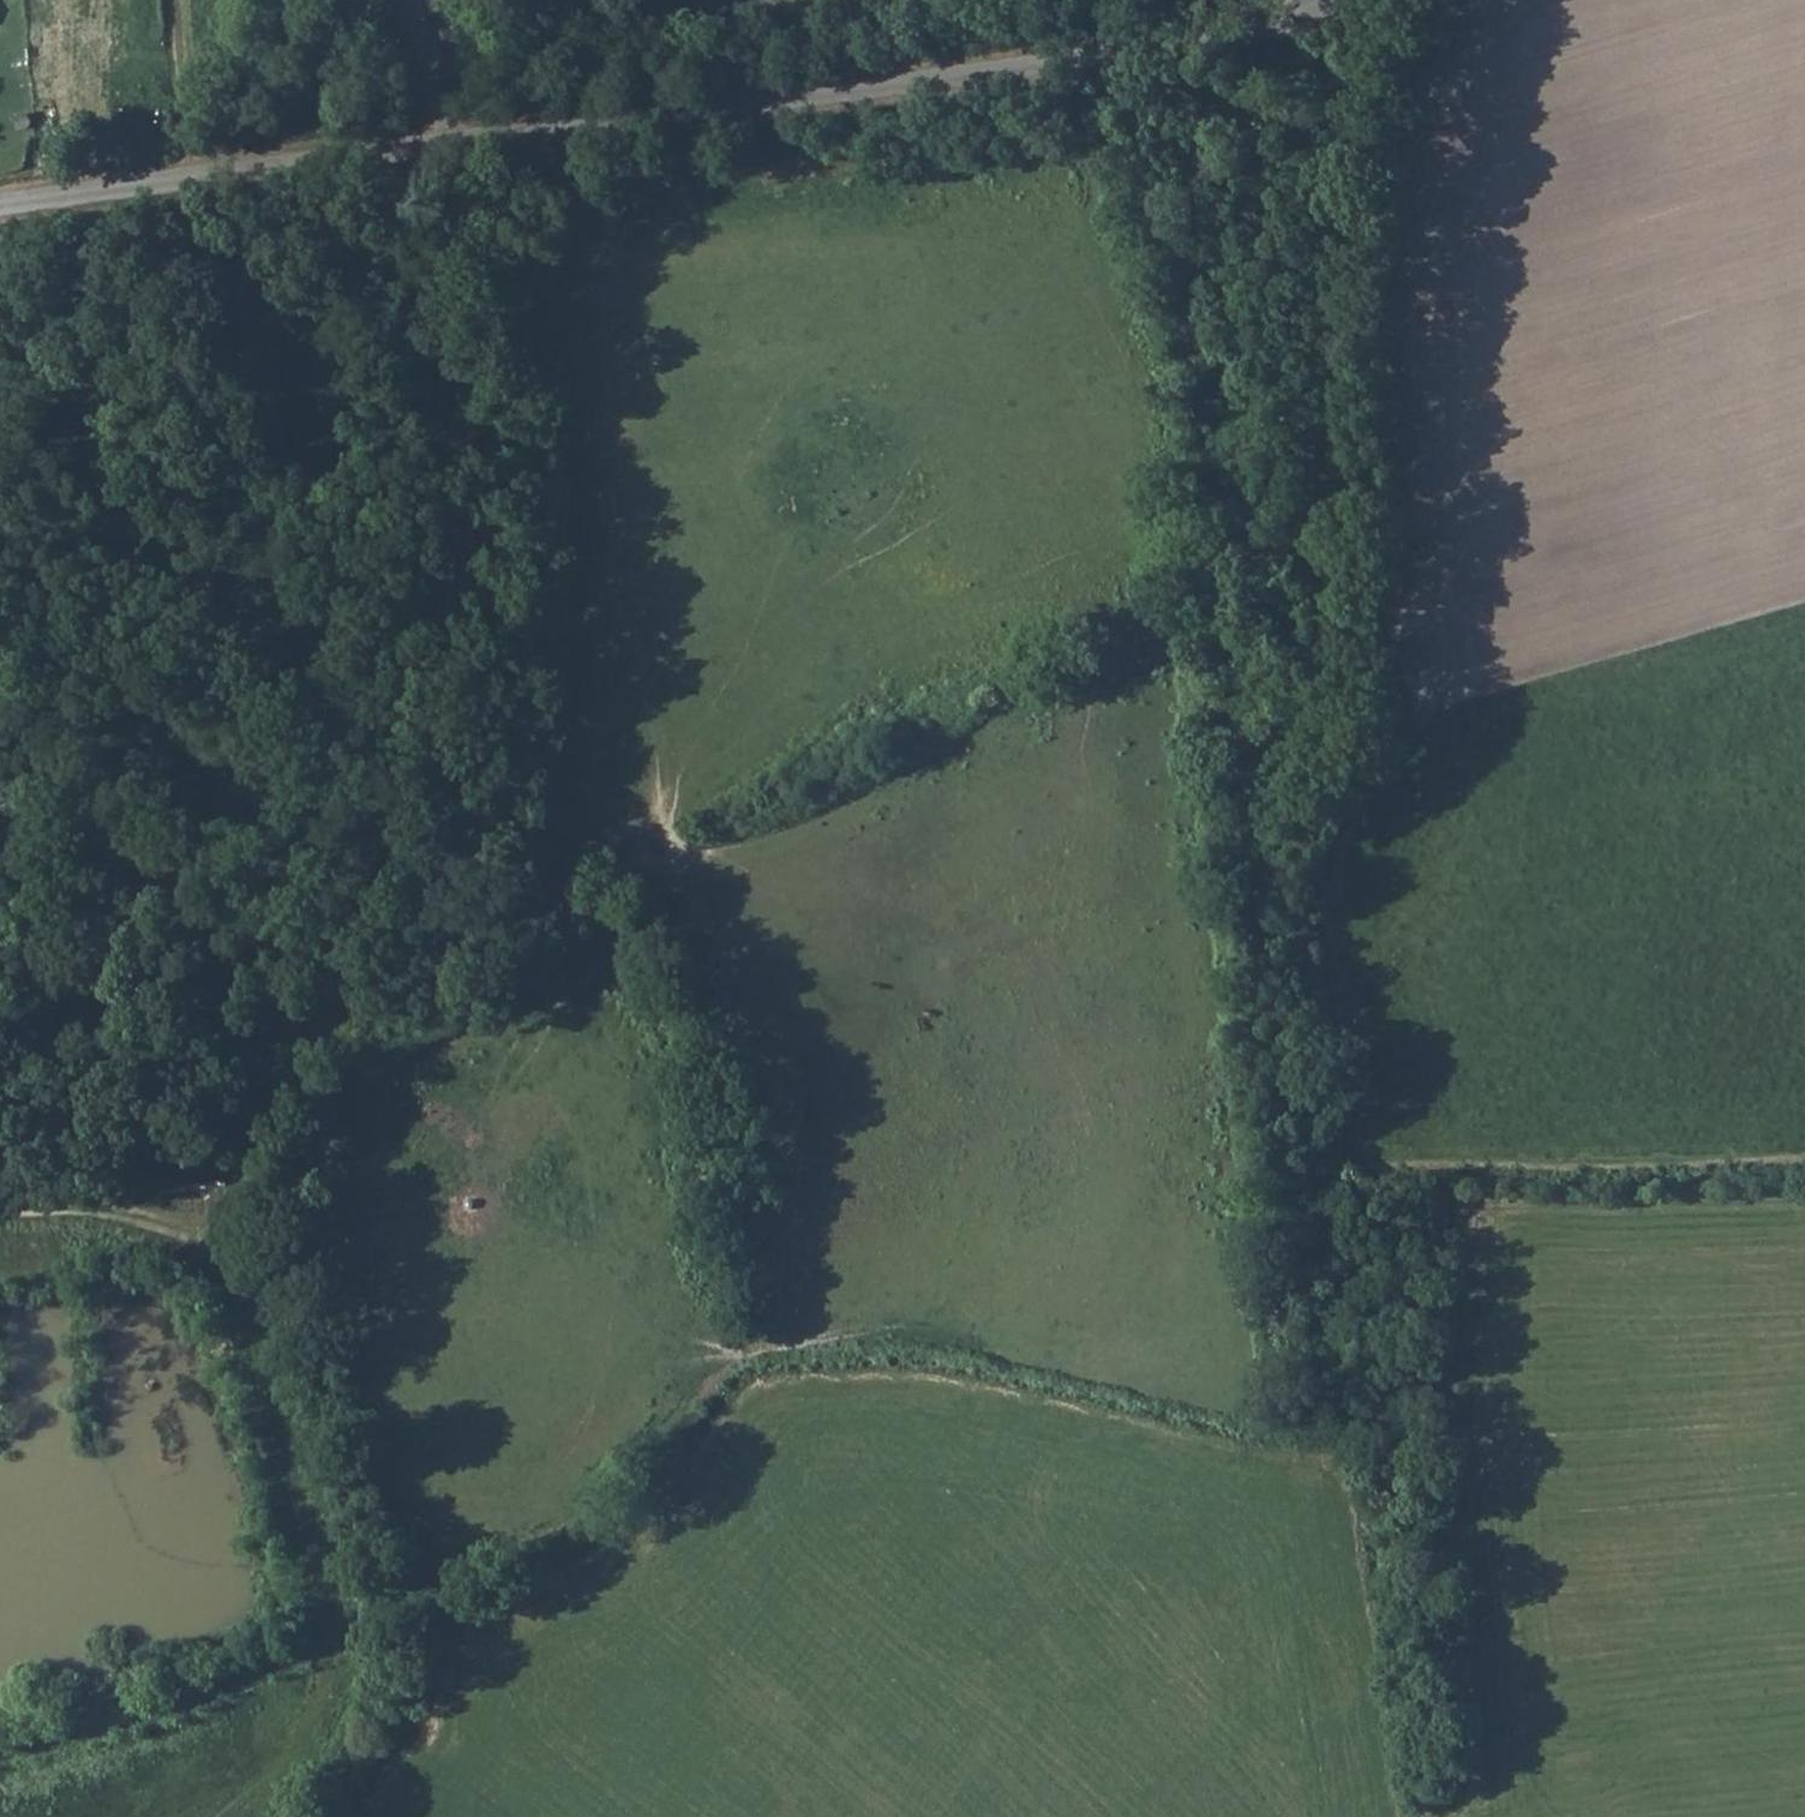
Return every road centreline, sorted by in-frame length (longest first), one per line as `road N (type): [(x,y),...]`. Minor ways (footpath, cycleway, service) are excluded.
road 1 (unclassified): [(0,209),(1327,19),(1351,0)]
road 2 (track): [(0,1222),(140,1218),(219,1235)]

